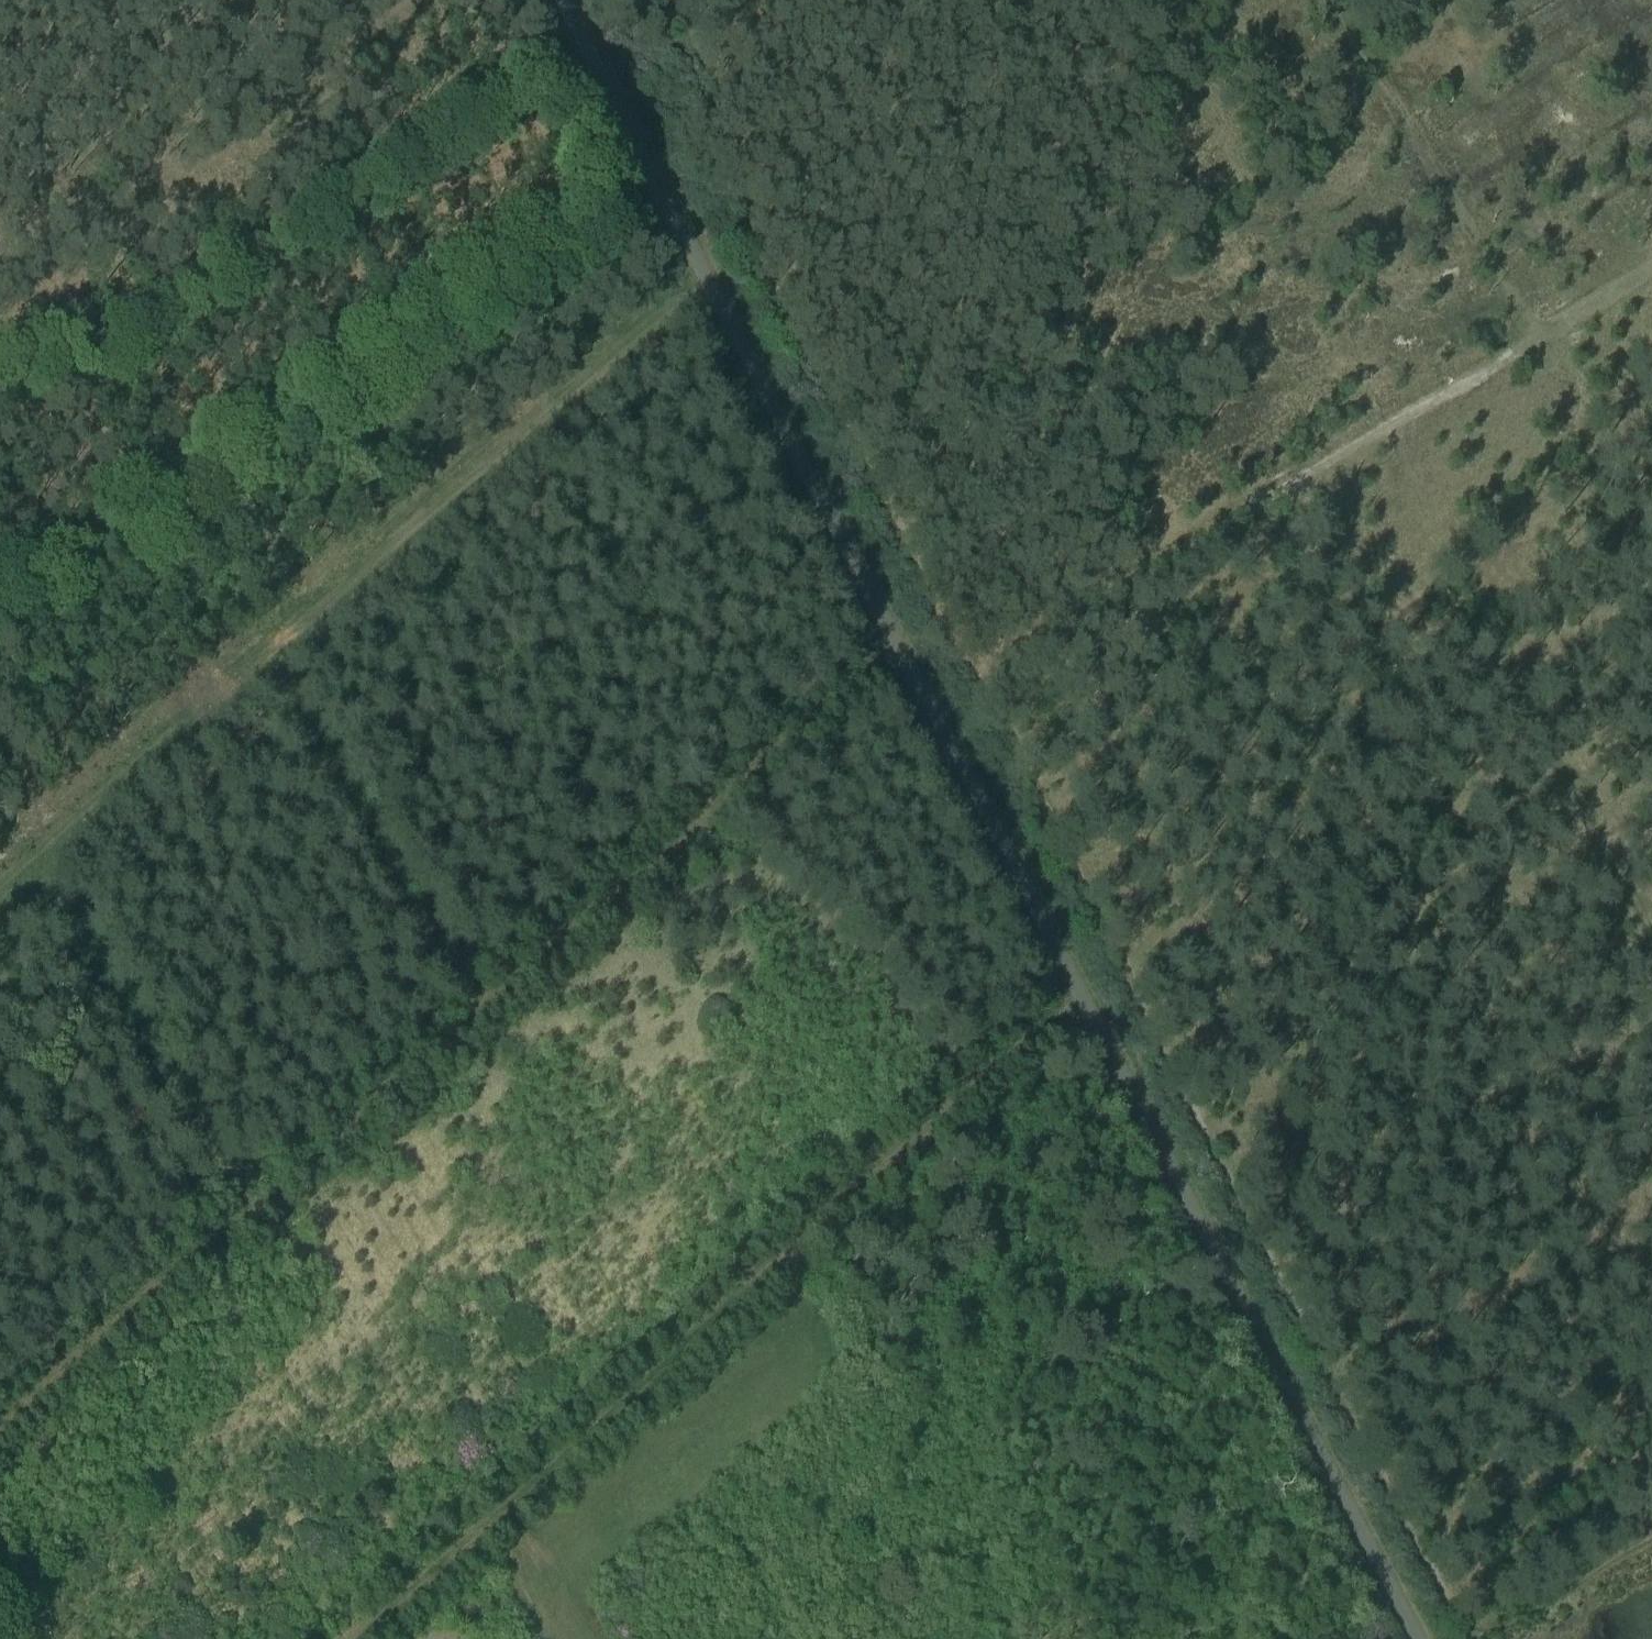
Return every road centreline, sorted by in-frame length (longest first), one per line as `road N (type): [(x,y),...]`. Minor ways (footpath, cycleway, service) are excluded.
road 1 (track): [(1651,666),(1123,982),(1308,1317),(1447,1608),(1488,1631),(1530,1622),(1651,1541)]
road 2 (track): [(1651,275),(1226,530),(979,667),(830,419),(768,297),(750,245),(753,170),(704,63),(659,0)]

